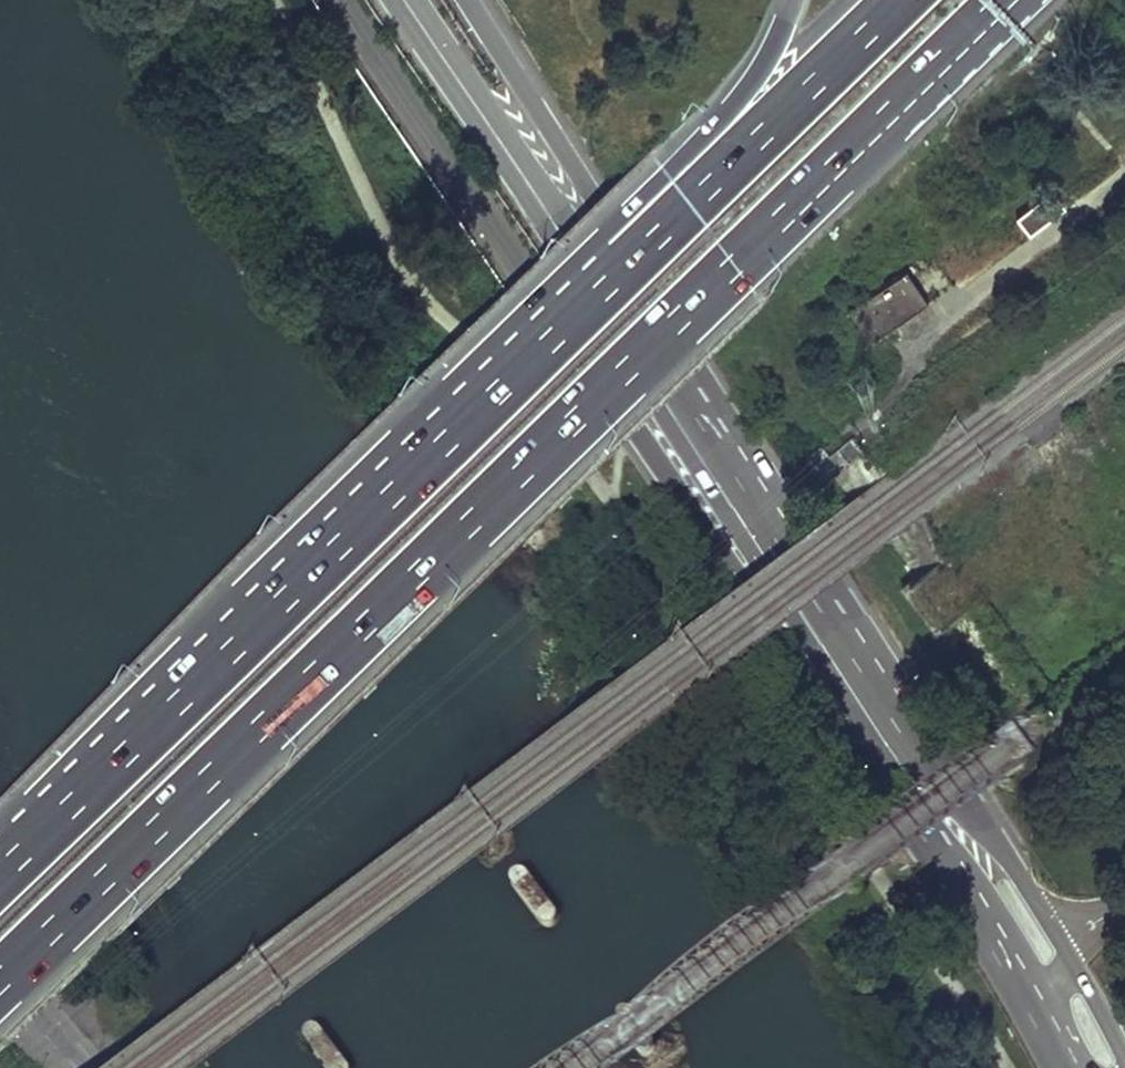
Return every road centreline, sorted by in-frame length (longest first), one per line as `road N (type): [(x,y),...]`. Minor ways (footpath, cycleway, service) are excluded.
road 1 (motorway): [(0,984),(1009,0)]
road 2 (secondary): [(339,0),(514,265),(836,720),(936,847)]
road 3 (motorway): [(688,206),(0,880)]
road 4 (secondary): [(821,613),(404,0)]
road 5 (motorway): [(821,613),(747,441),(469,0)]
road 6 (secondary): [(1063,944),(919,731),(842,650)]
road 7 (motorway): [(902,0),(688,206)]
road 8 (secondary): [(936,847),(1052,1049)]
road 9 (motorway): [(783,0),(758,65),(718,118),(688,206)]
road 10 (secondary): [(842,650),(936,847)]
road 11 (secondary): [(1124,1061),(1063,944)]
road 12 (unclassified): [(82,1067),(0,970)]

